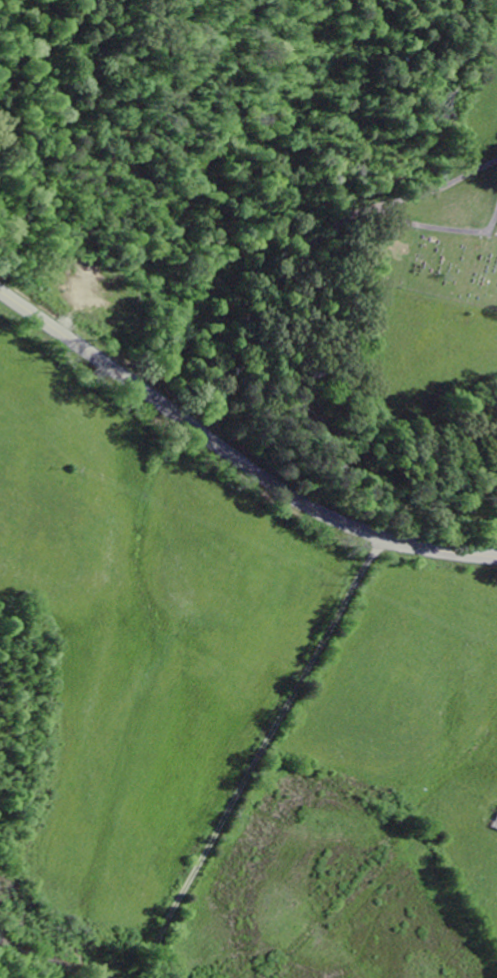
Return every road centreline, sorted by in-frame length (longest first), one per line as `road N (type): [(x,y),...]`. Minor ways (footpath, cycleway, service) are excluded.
road 1 (secondary): [(0,290),(321,506),(415,540),(496,551)]
road 2 (residential): [(496,212),(477,232),(402,221),(394,210),(496,161)]

